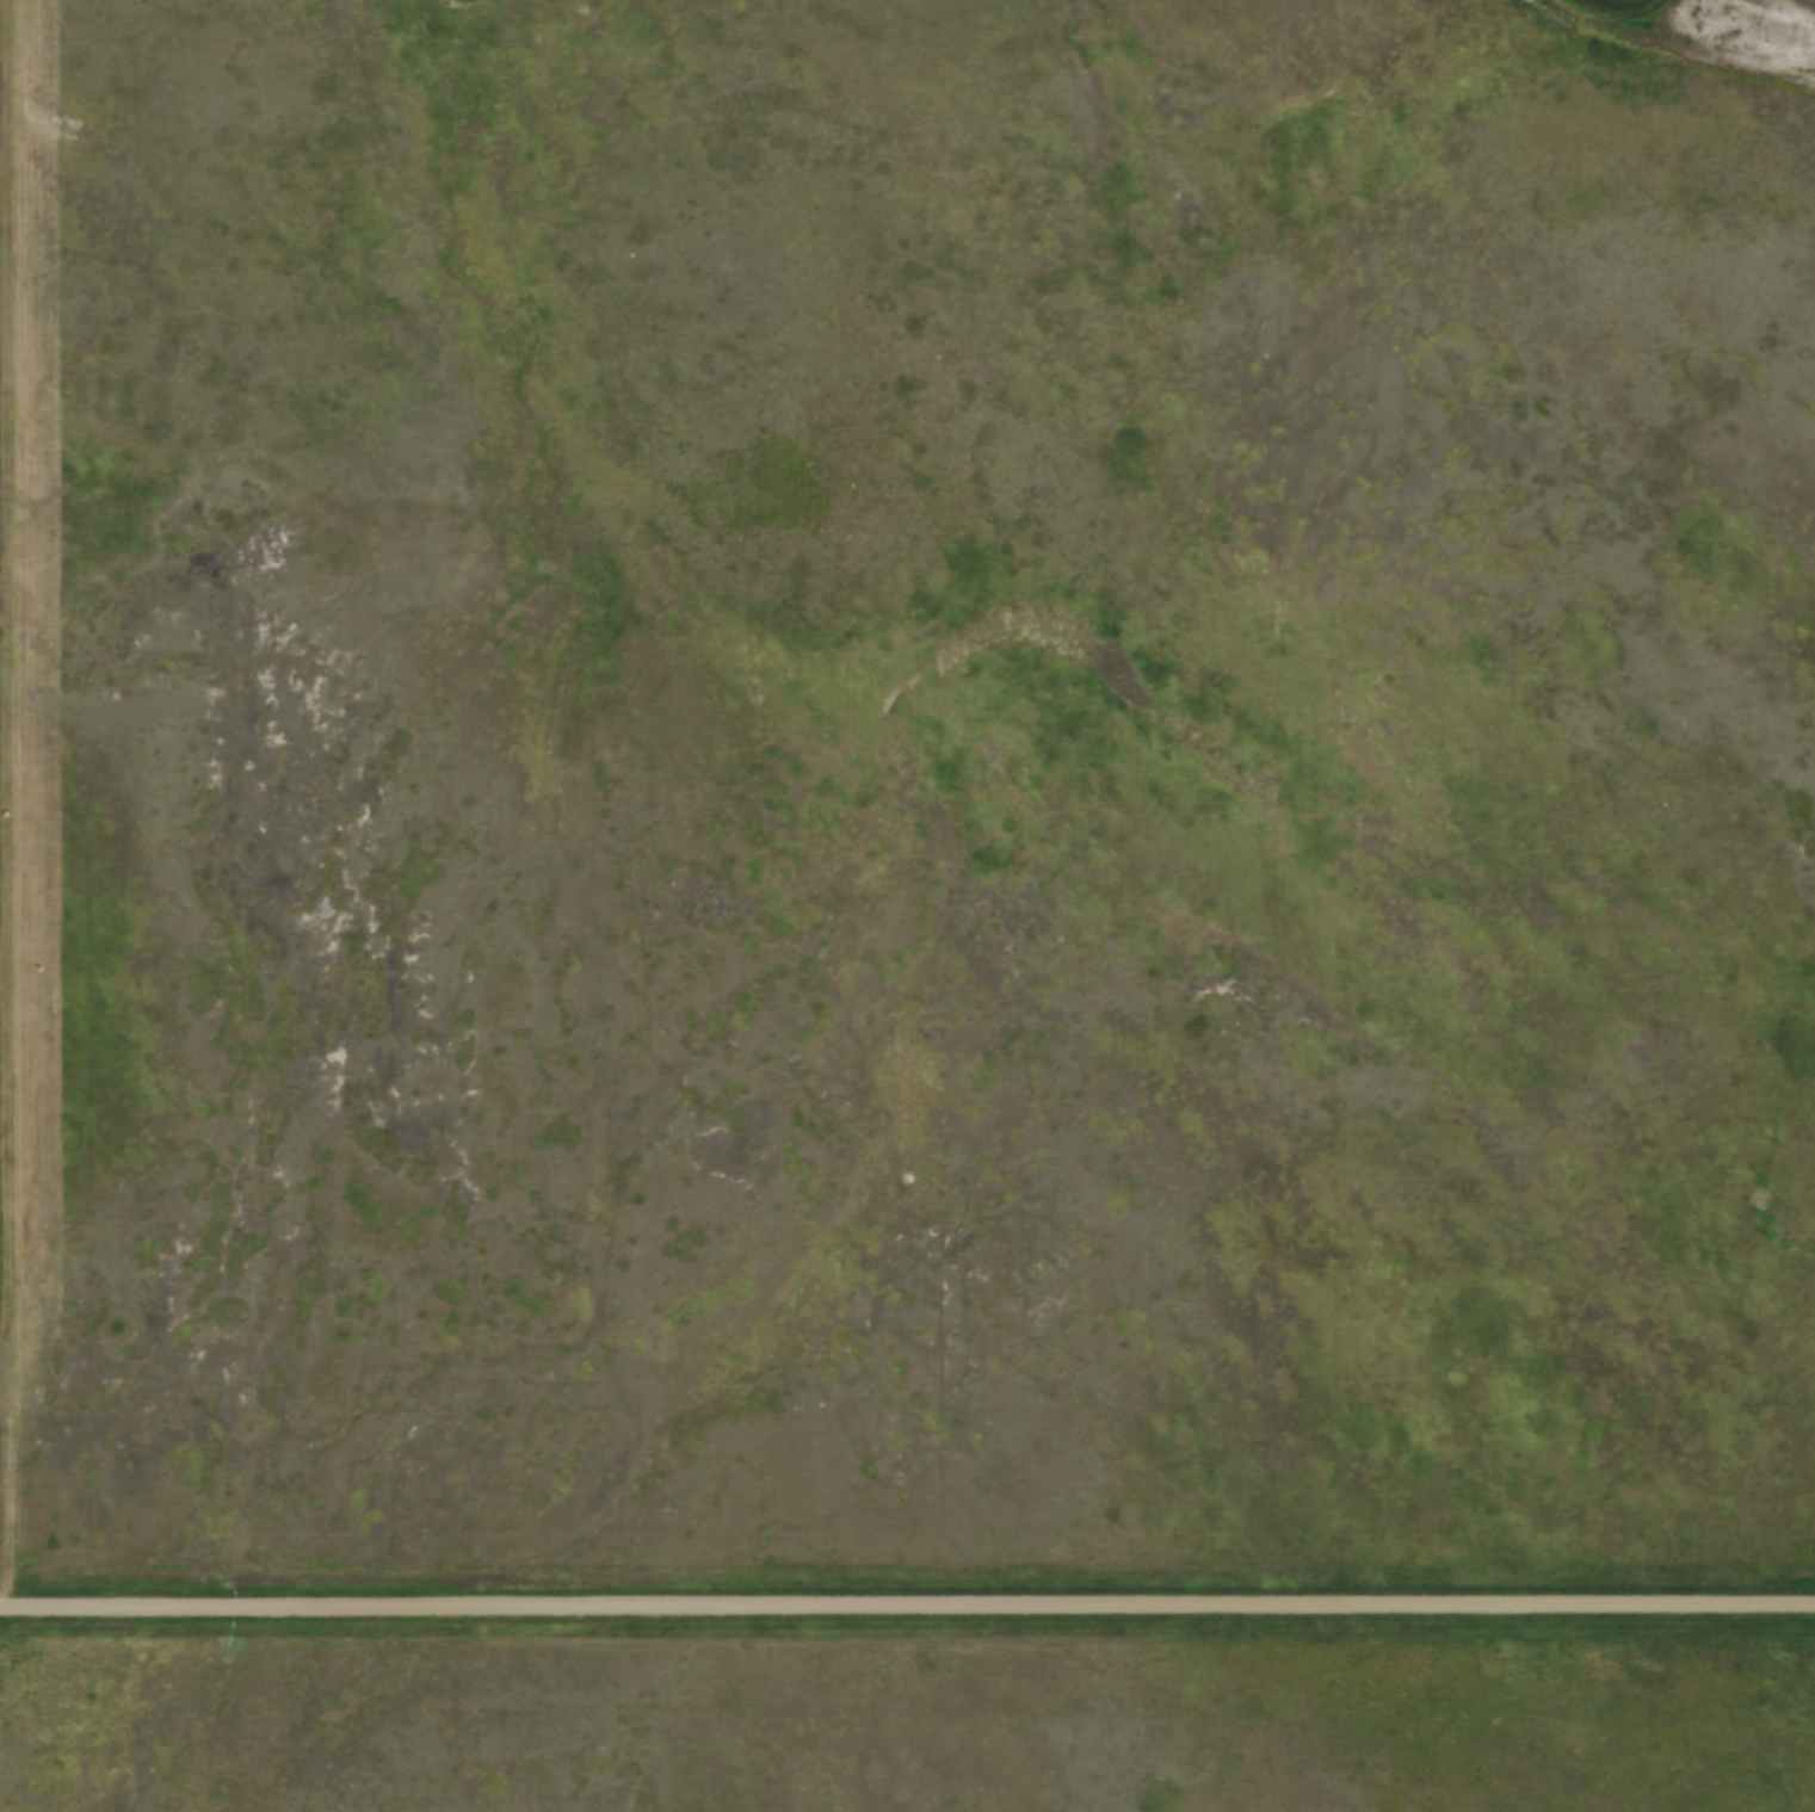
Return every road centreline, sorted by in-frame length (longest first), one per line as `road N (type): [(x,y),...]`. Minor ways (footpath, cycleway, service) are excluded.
road 1 (residential): [(1814,1604),(0,1606)]

